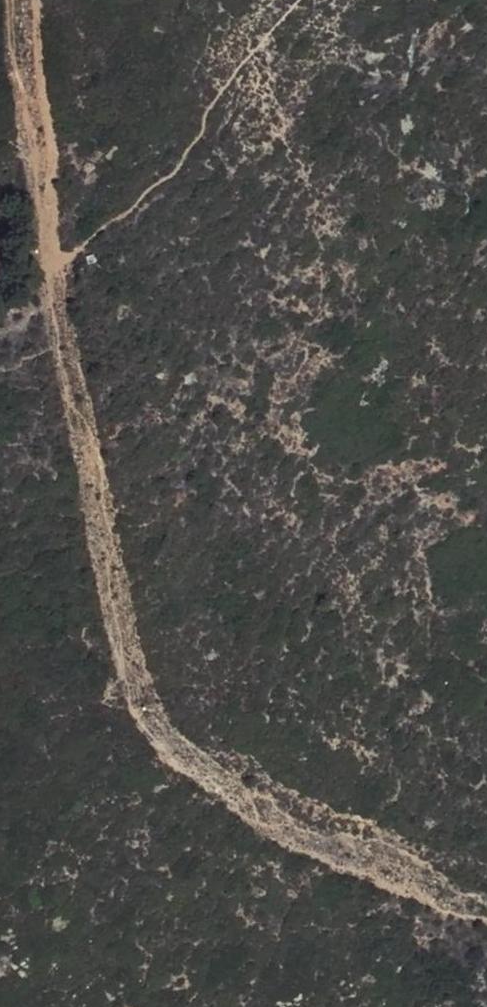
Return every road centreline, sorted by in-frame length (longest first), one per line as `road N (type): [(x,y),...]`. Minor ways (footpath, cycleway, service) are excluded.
road 1 (track): [(36,0),(55,271)]

